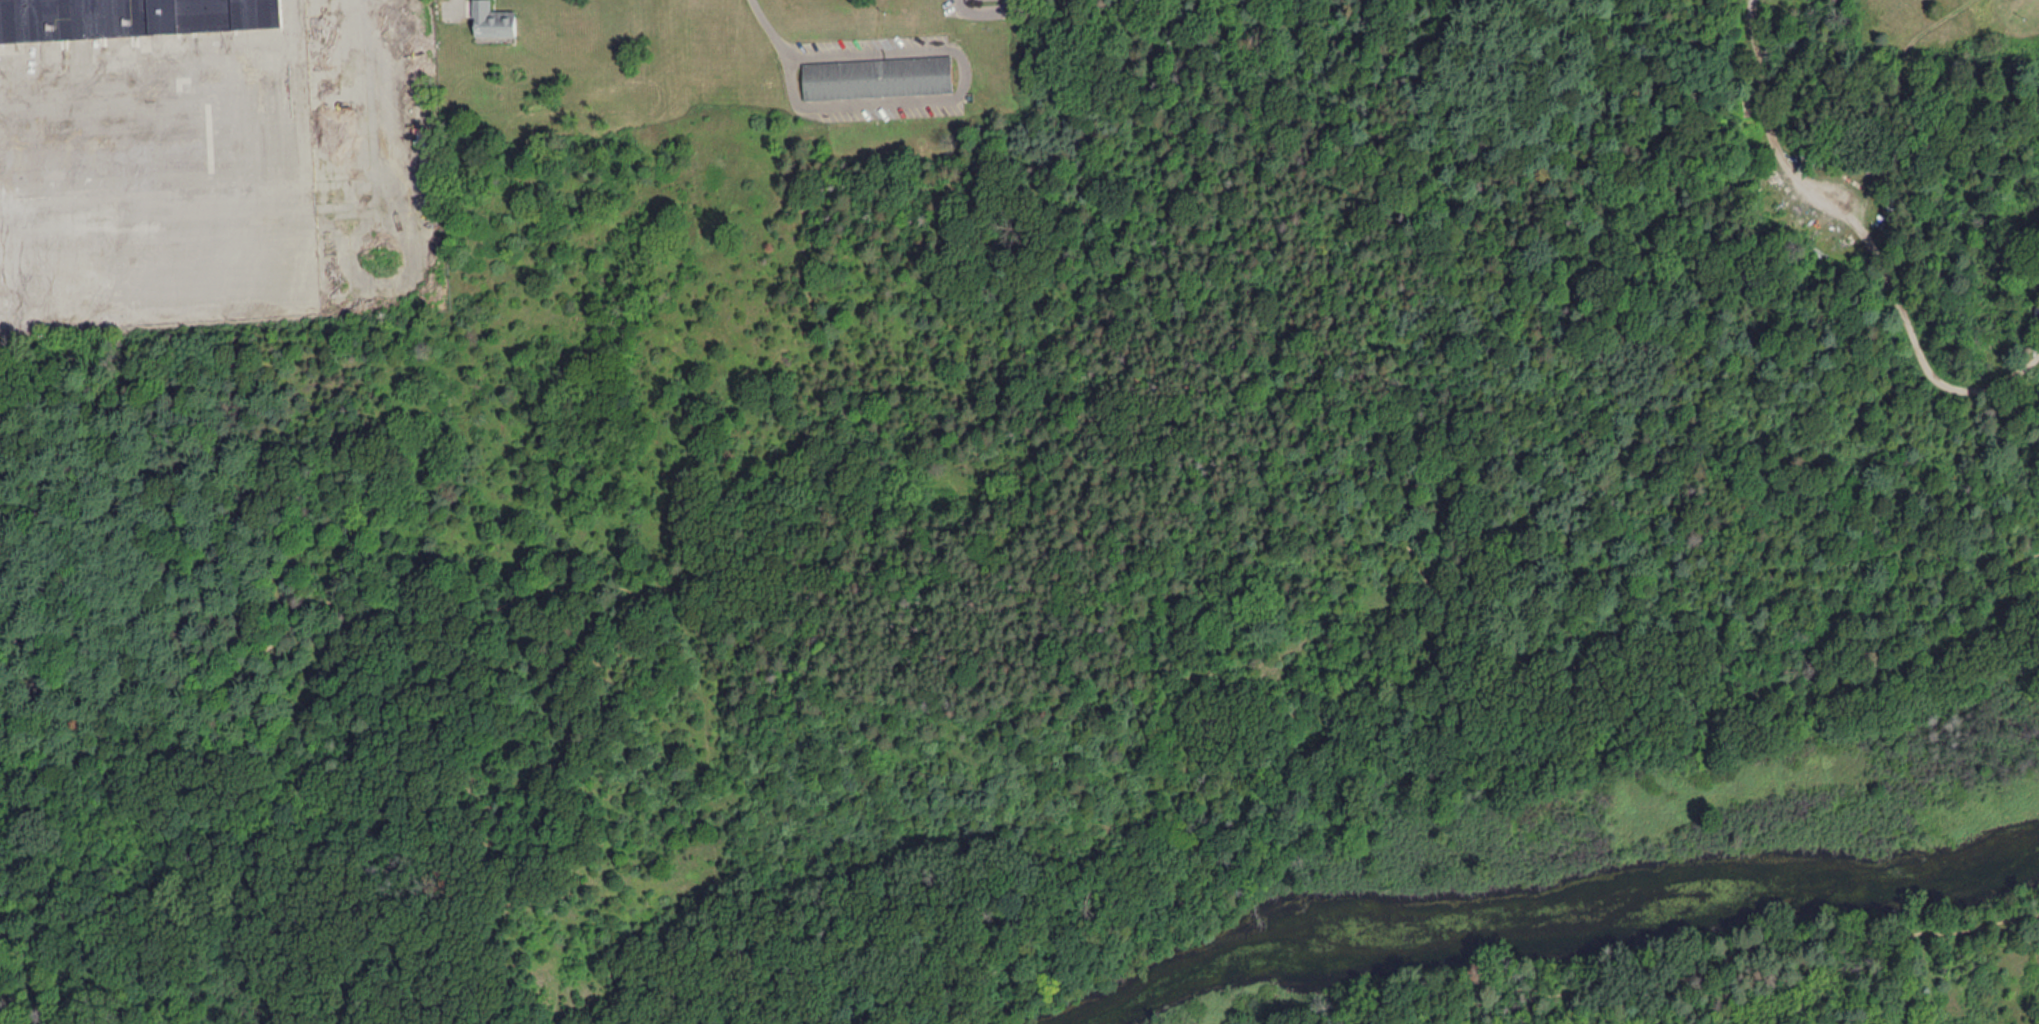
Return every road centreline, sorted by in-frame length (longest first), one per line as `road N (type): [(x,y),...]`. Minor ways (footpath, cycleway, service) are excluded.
road 1 (track): [(1967,0),(1917,34),(1900,59),(1890,140),(1856,226),(1892,279),(1927,373),(1953,390),(1986,388),(2038,348)]

